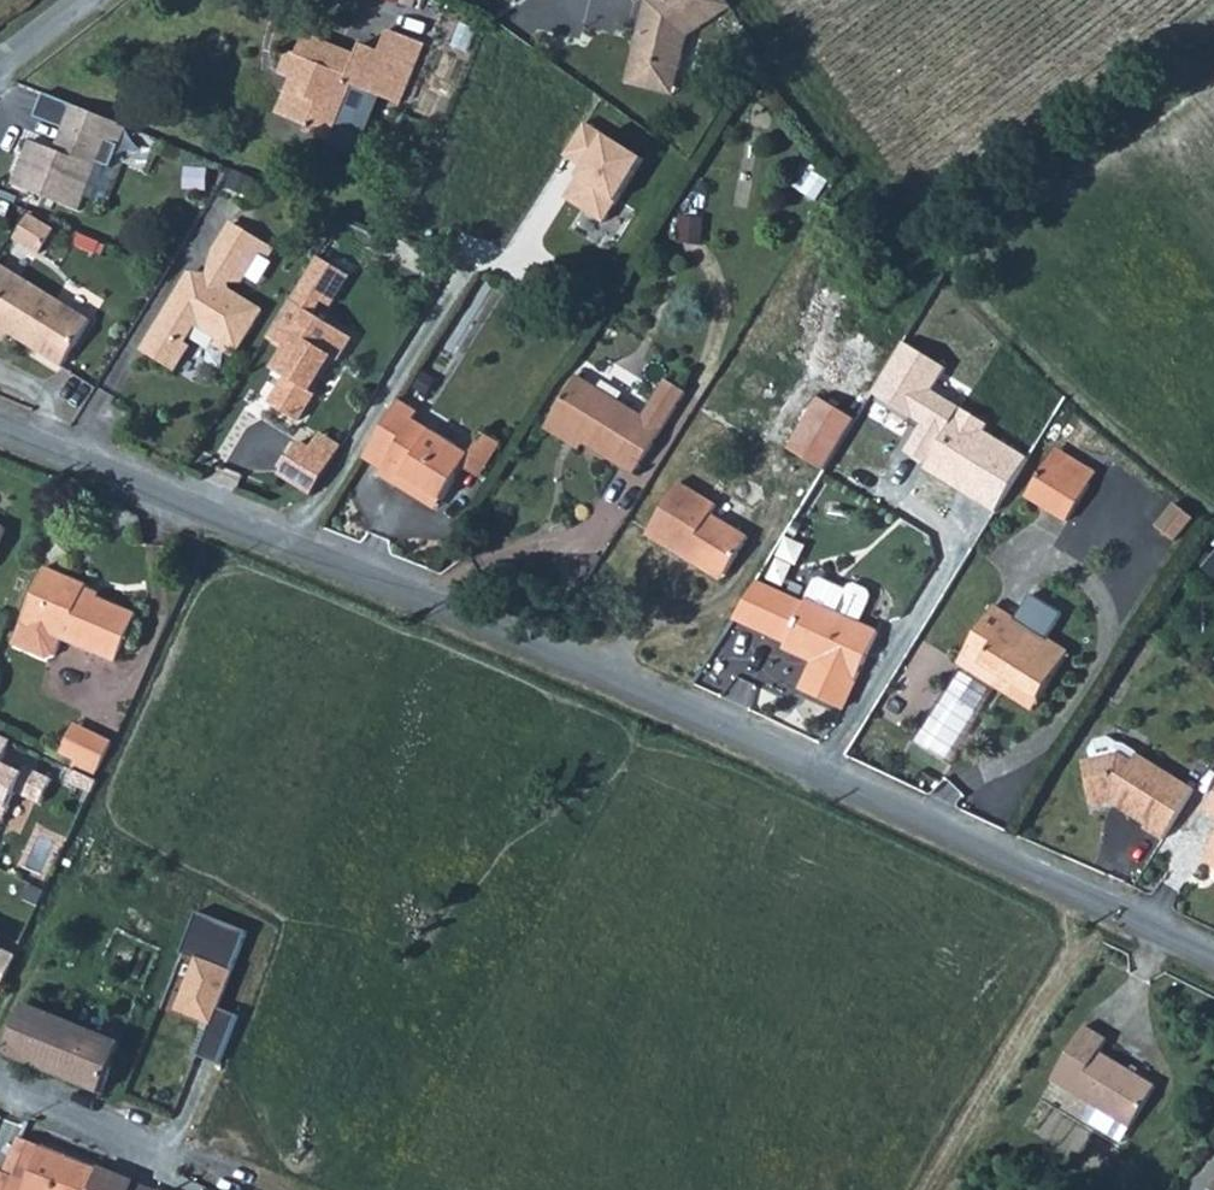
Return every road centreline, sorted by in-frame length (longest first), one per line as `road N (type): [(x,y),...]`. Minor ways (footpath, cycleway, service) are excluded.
road 1 (unclassified): [(0,431),(733,730),(1213,958)]
road 2 (residential): [(178,1161),(0,1079)]

